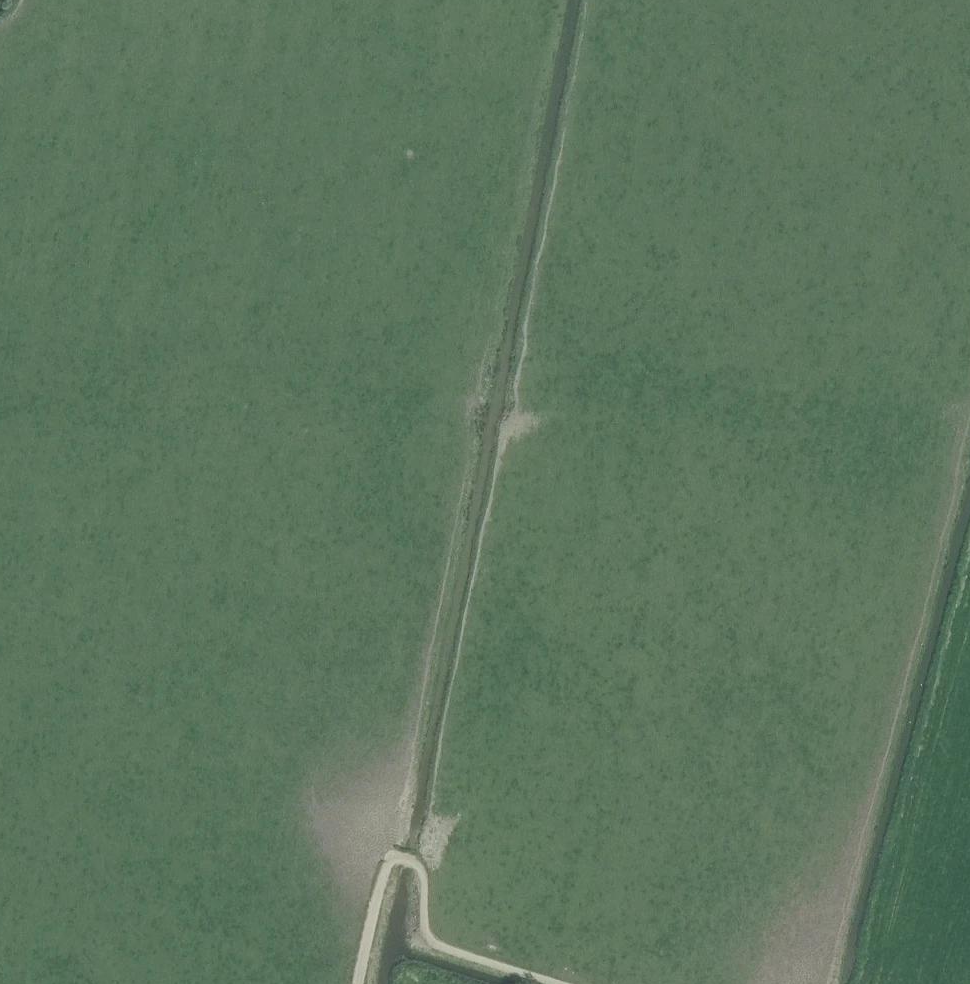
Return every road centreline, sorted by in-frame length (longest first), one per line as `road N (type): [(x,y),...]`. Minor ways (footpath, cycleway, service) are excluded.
road 1 (track): [(357,983),(376,897),(389,862),(401,856),(422,874),(424,932),(432,943),(557,983)]

